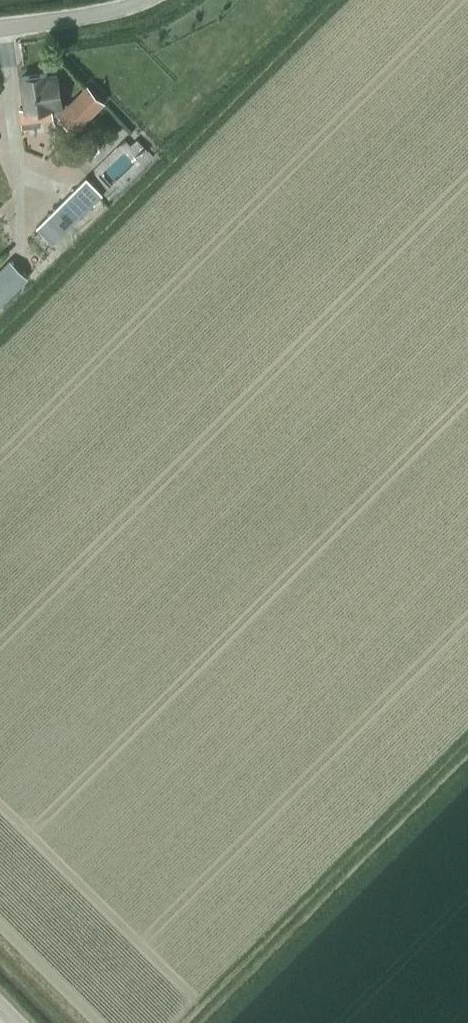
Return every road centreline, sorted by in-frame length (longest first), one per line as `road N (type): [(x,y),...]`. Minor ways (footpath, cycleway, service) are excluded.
road 1 (tertiary): [(0,26),(139,0)]

